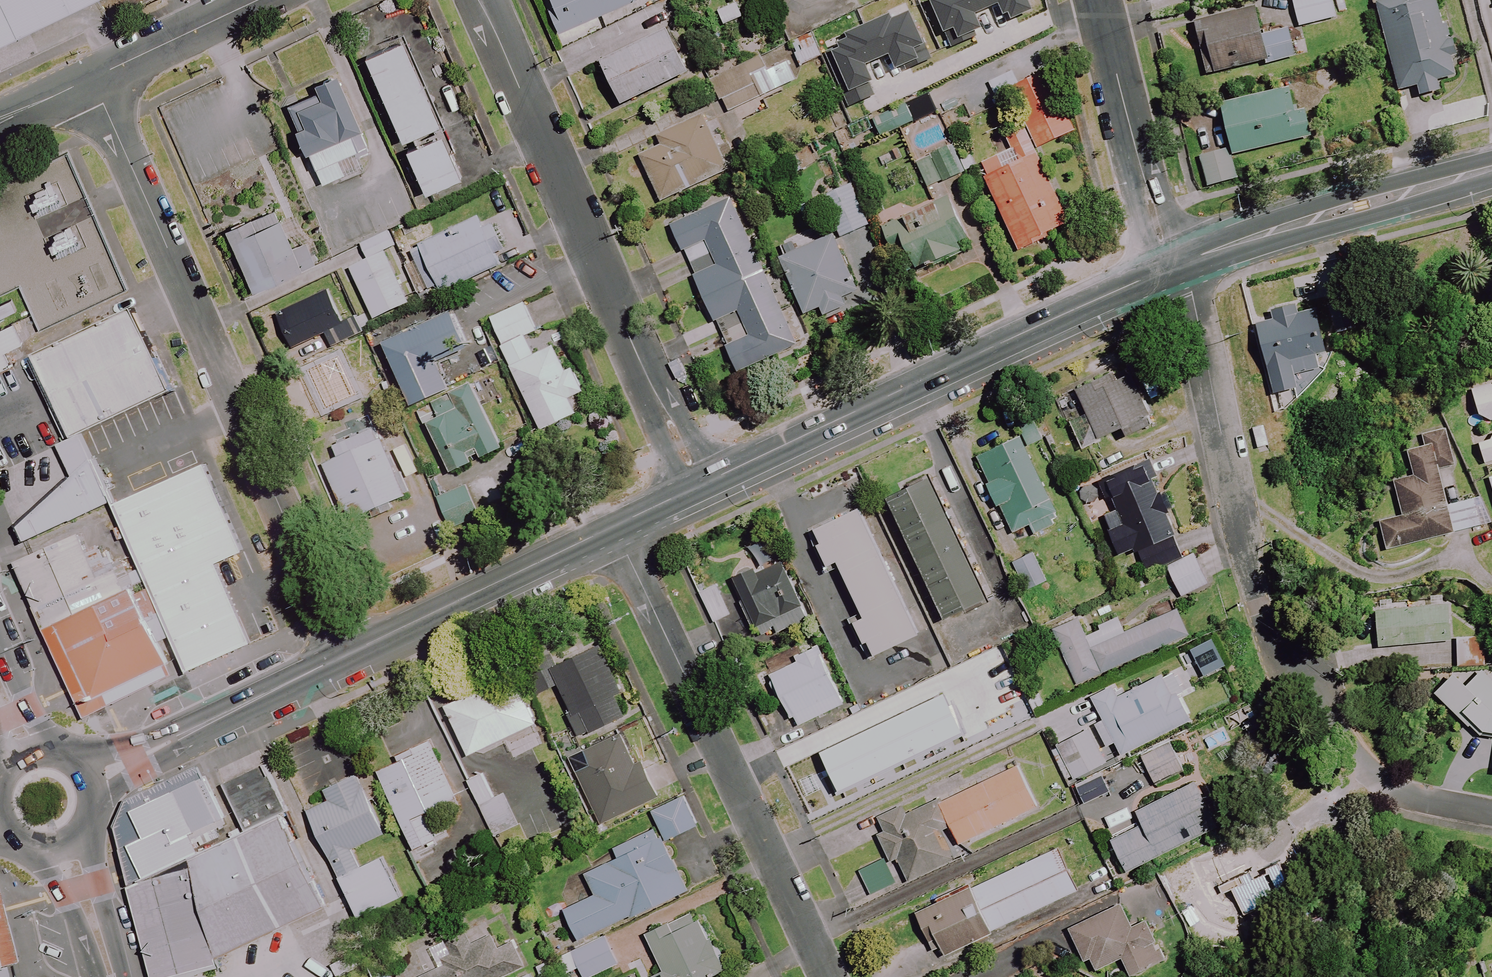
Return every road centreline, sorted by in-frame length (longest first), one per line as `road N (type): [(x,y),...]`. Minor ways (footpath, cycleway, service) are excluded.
road 1 (residential): [(1491,814),(1386,784),(1362,764),(1272,643),(1254,596),(1191,292),(1175,265)]
road 2 (residential): [(92,79),(346,654)]
road 3 (residential): [(478,0),(698,487)]
road 4 (secondary): [(698,487),(1175,265)]
road 5 (residential): [(826,976),(613,527)]
road 6 (secondary): [(1175,265),(1491,169)]
road 7 (secondary): [(346,654),(613,527)]
road 8 (secondary): [(82,781),(346,654)]
road 9 (residential): [(1097,0),(1160,240),(1175,265)]
road 10 (residential): [(92,79),(259,0)]
road 11 (secondary): [(84,813),(123,976)]
road 12 (secondary): [(97,976),(64,892),(27,838)]
road 13 (secondary): [(0,644),(50,759)]

